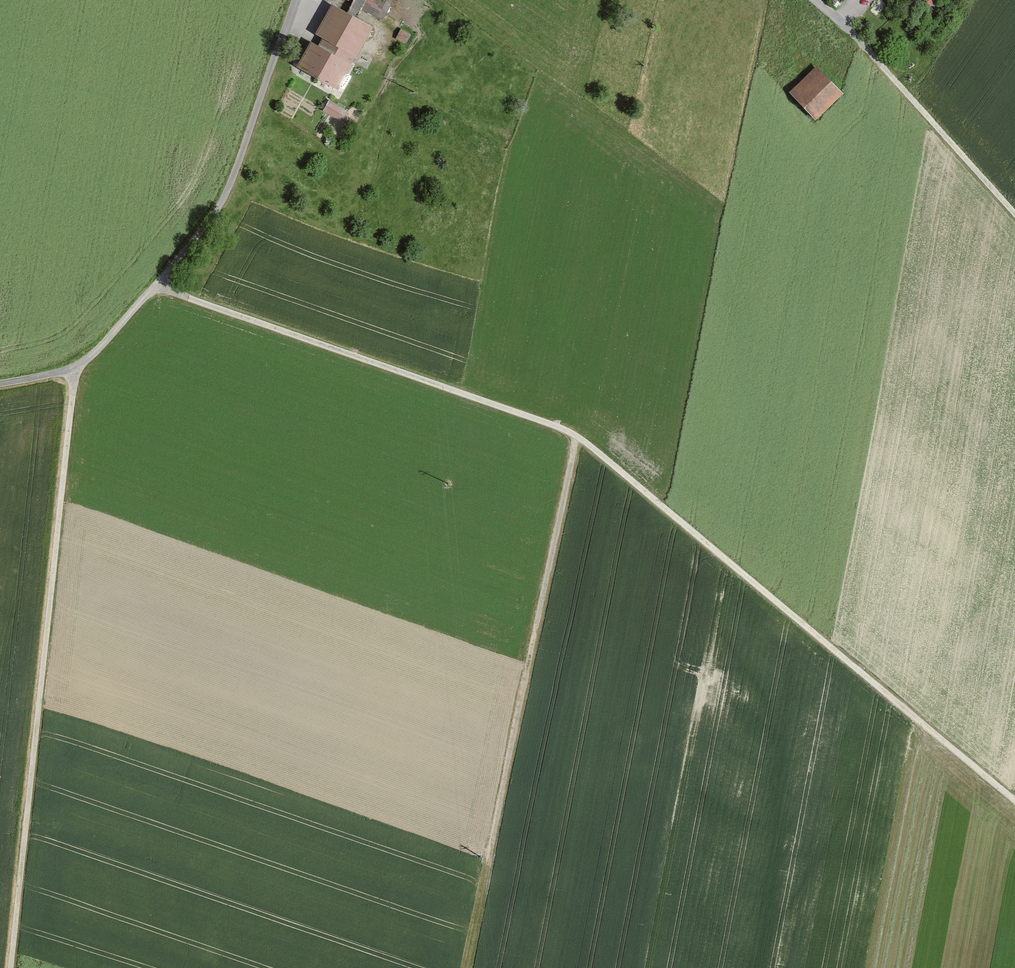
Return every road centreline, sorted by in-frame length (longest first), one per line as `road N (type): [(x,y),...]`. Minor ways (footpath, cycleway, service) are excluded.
road 1 (unclassified): [(1014,801),(565,431),(169,282)]
road 2 (track): [(76,368),(11,967)]
road 3 (track): [(471,967),(578,439)]
road 4 (unclassified): [(294,0),(222,203),(169,282)]
road 5 (unclassified): [(814,0),(1014,215)]
road 6 (unclassified): [(169,282),(76,368)]

